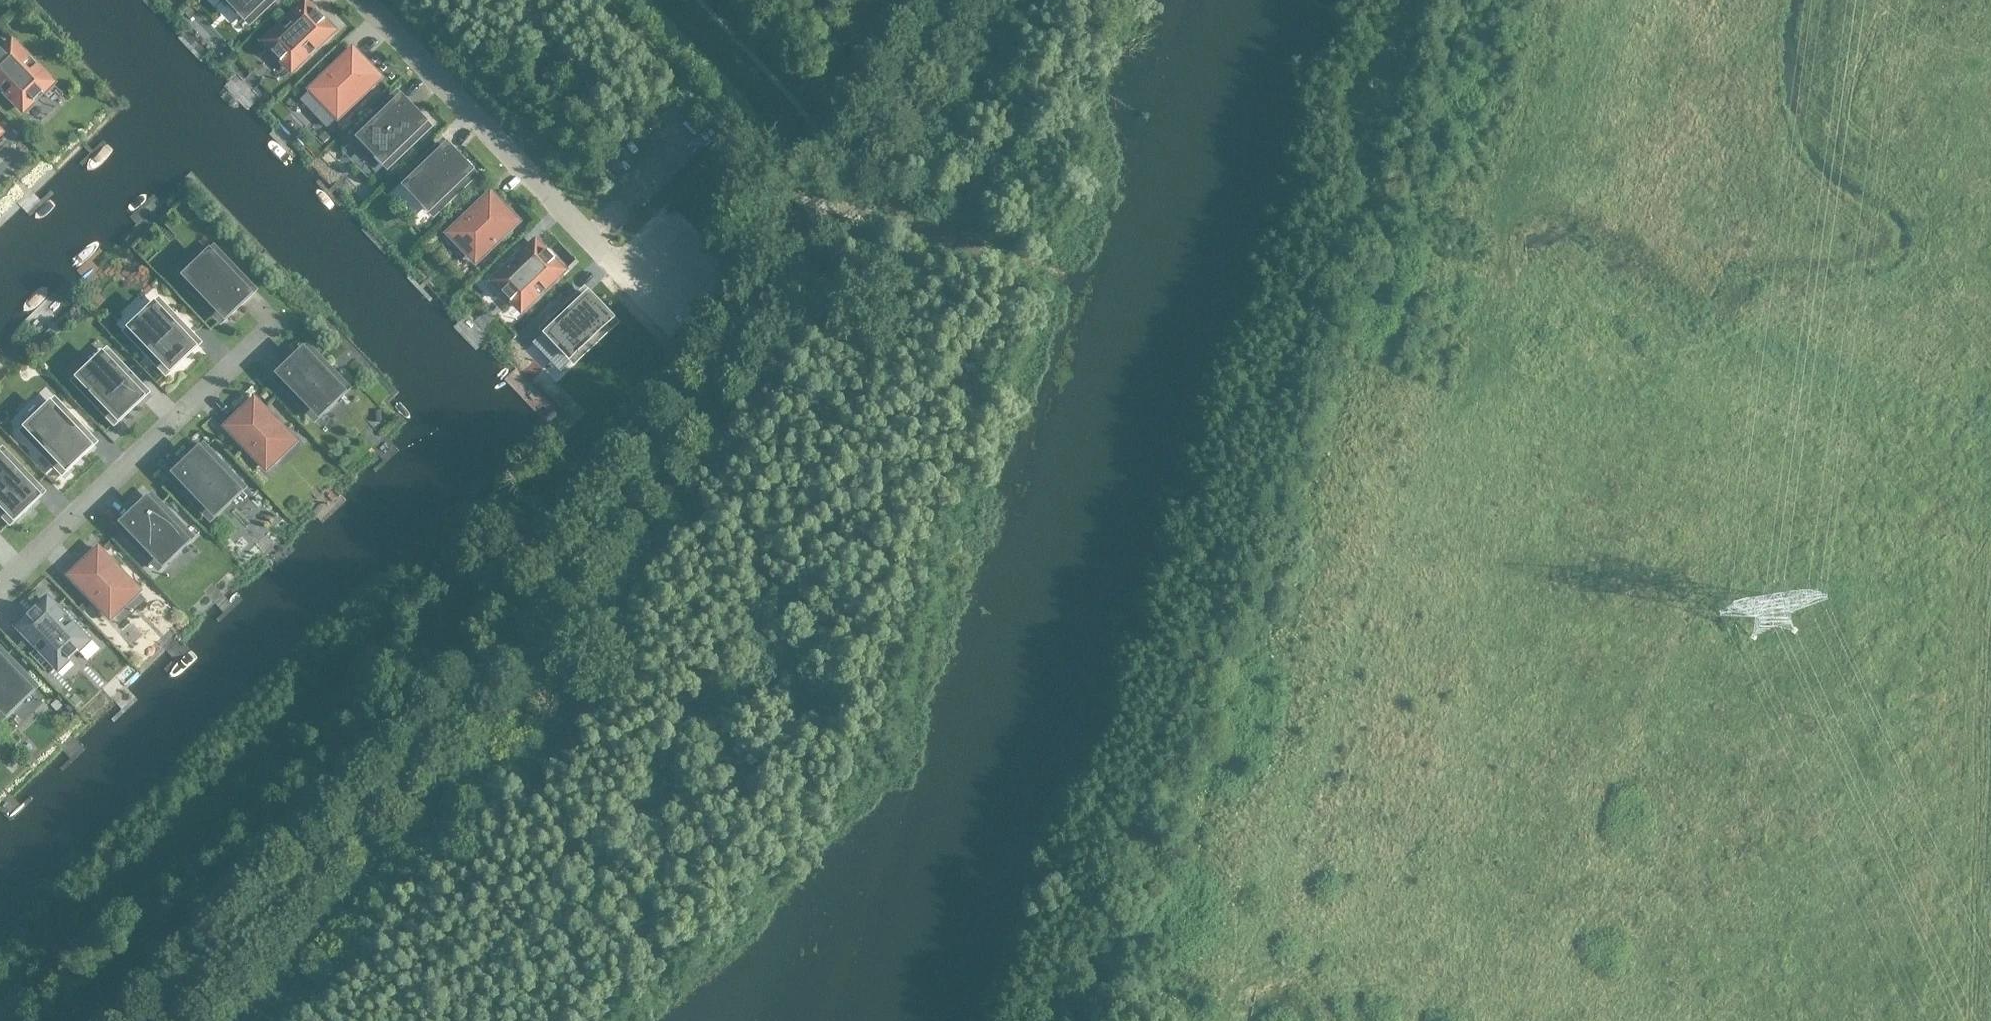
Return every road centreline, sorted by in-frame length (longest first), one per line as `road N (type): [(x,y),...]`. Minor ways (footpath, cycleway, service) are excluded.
road 1 (unclassified): [(153,1020),(380,792),(527,622),(690,417),(824,205)]
road 2 (residential): [(0,587),(275,324)]
road 3 (residential): [(356,0),(609,259)]
road 4 (residential): [(824,205),(609,0)]
road 5 (unclassified): [(824,205),(943,0)]

